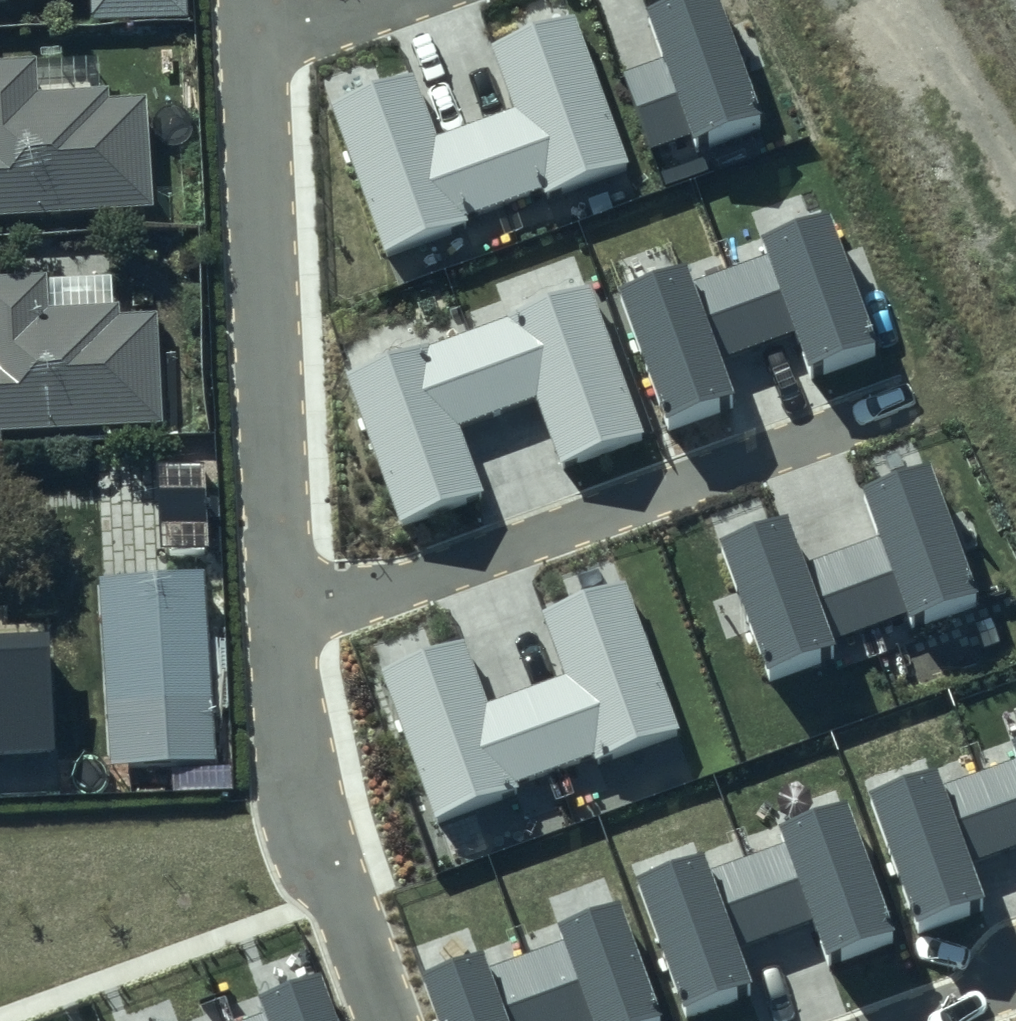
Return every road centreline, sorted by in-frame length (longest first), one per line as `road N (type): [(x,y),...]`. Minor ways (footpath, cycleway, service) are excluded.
road 1 (residential): [(909,402),(286,622)]
road 2 (residential): [(258,49),(286,622)]
road 3 (residential): [(286,622),(316,840),(385,1020)]
road 4 (residential): [(398,0),(258,49)]
road 5 (residential): [(1015,978),(898,1020)]

